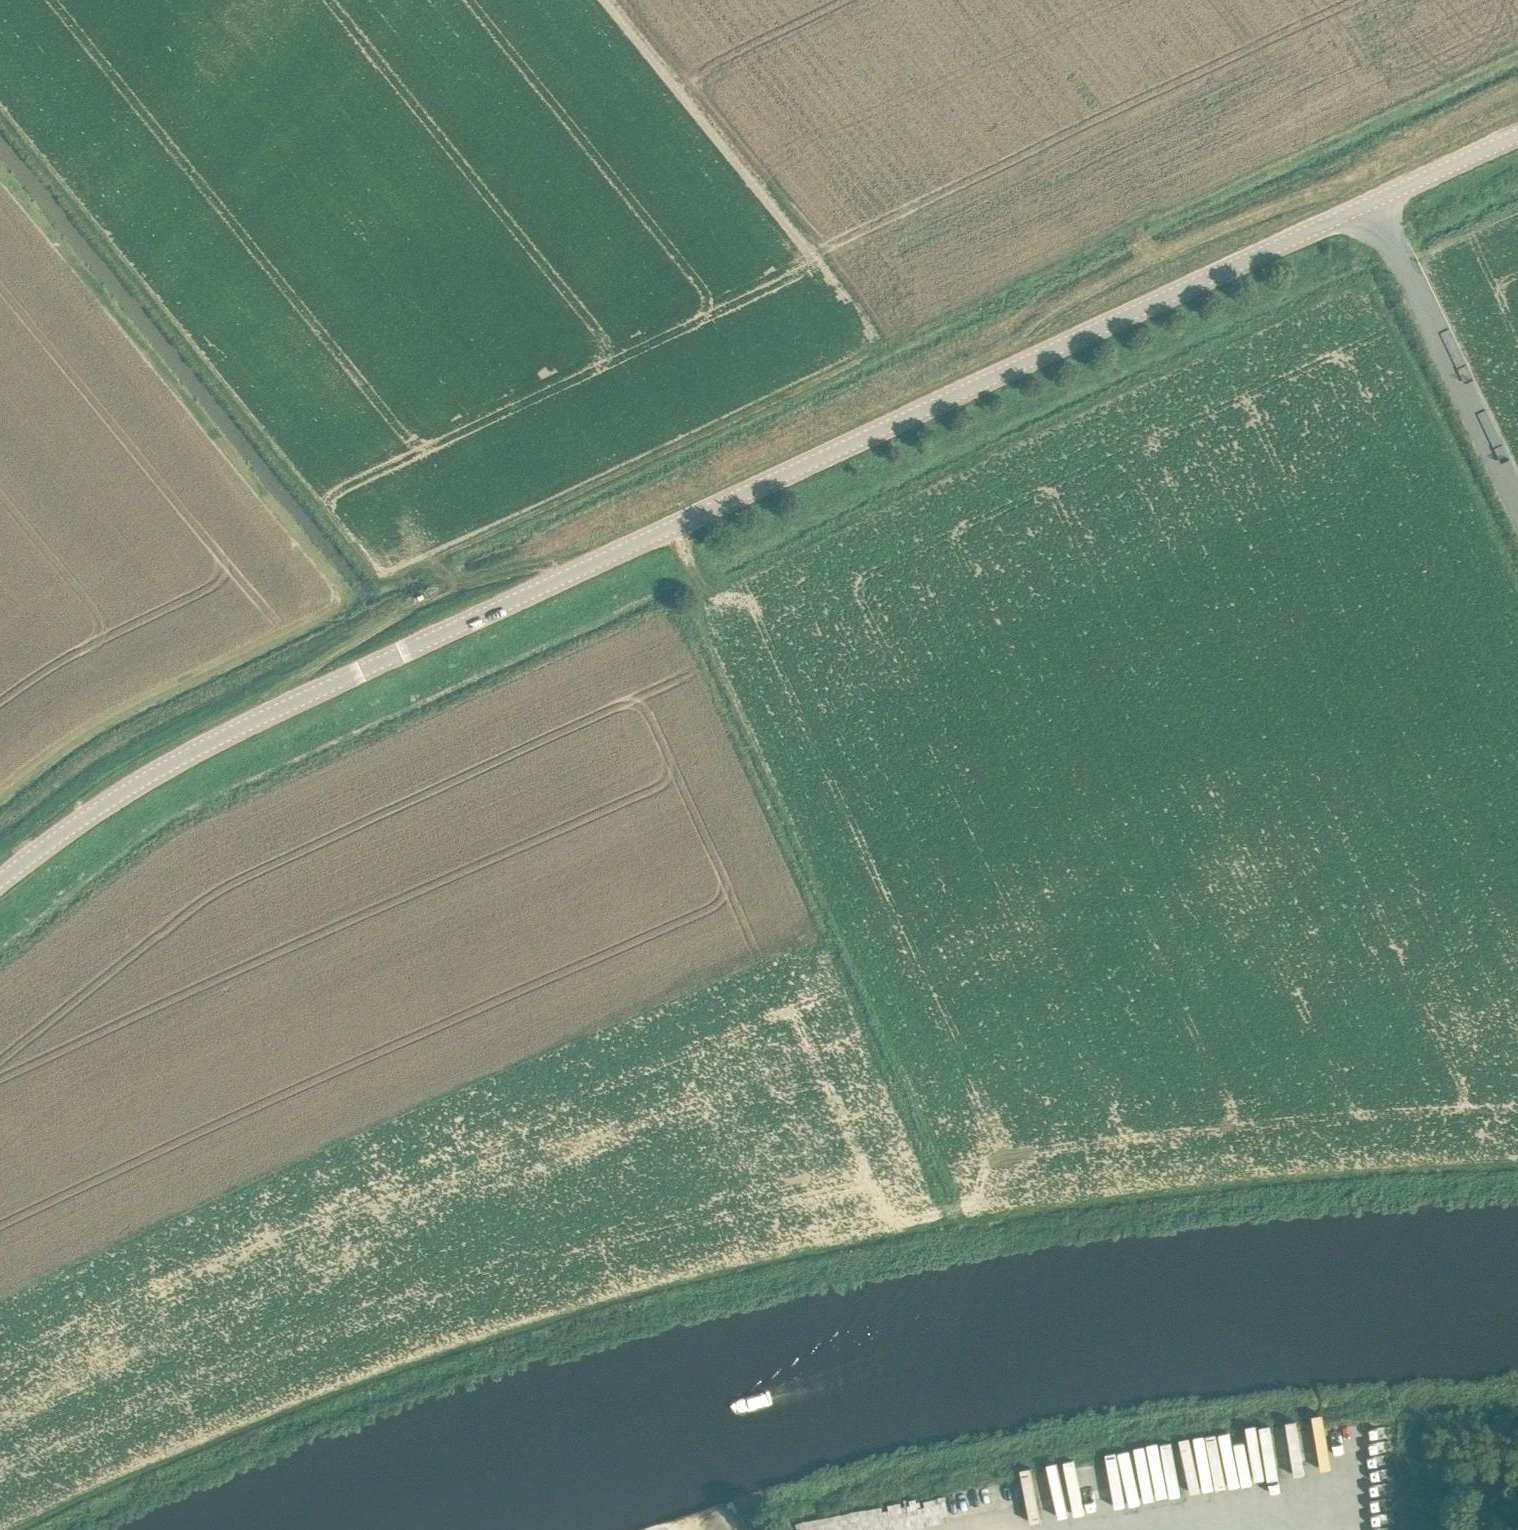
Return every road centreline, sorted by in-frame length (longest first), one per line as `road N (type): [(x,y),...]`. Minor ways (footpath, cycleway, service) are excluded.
road 1 (tertiary): [(0,880),(233,728),(1362,210)]
road 2 (unclassified): [(1517,535),(1362,210)]
road 3 (tertiary): [(1362,210),(1517,142)]

